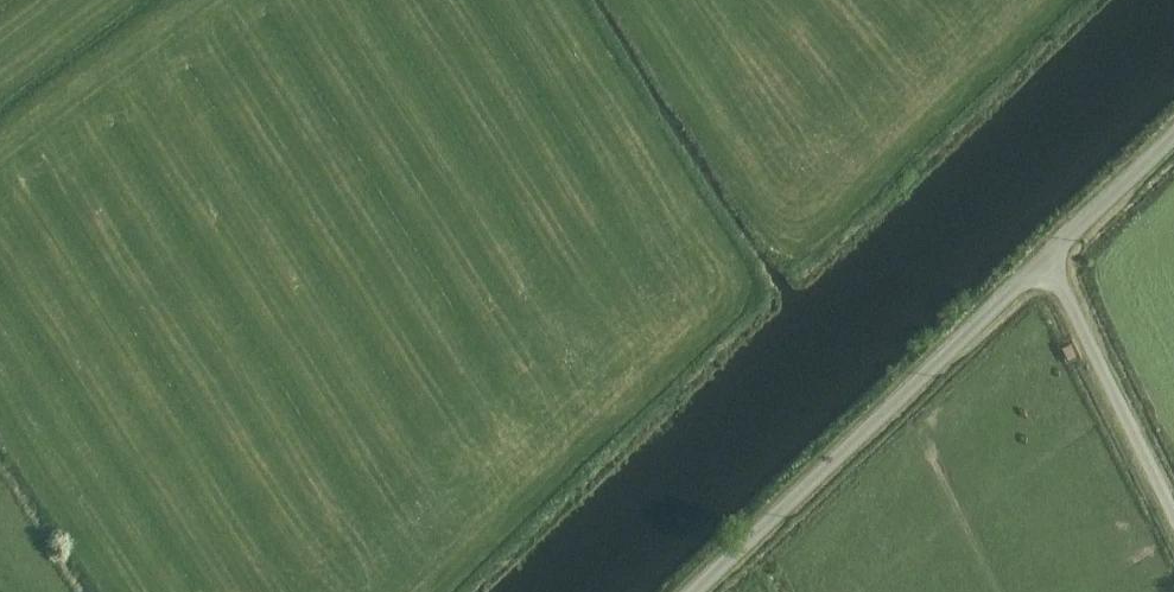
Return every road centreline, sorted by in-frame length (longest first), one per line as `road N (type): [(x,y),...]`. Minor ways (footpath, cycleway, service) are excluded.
road 1 (residential): [(701,591),(1049,262)]
road 2 (unclassified): [(1049,262),(1173,512)]
road 3 (residential): [(1049,262),(1173,143)]

